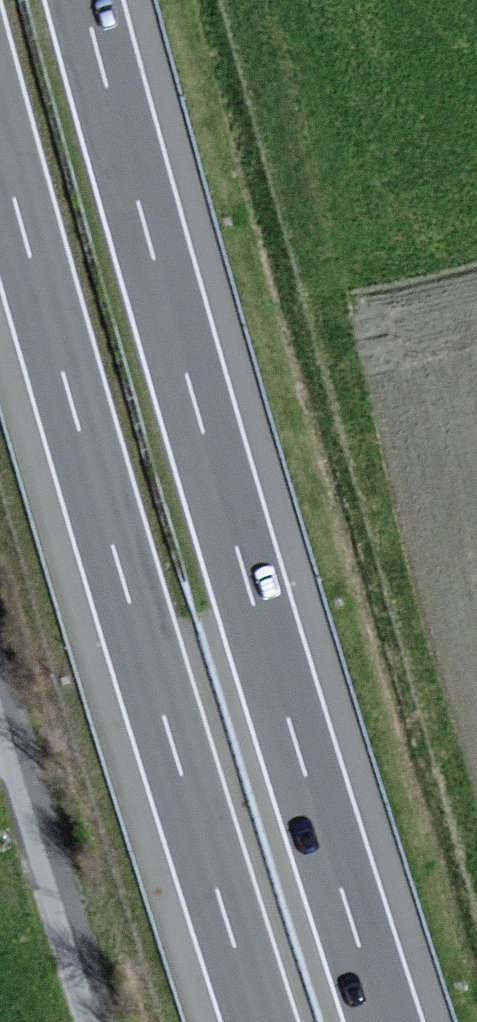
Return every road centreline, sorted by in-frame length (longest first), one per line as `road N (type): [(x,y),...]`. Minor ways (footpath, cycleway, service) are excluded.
road 1 (motorway): [(384,1021),(207,441),(86,0)]
road 2 (motorway): [(0,152),(258,1021)]
road 3 (unclassified): [(100,1021),(0,703)]

